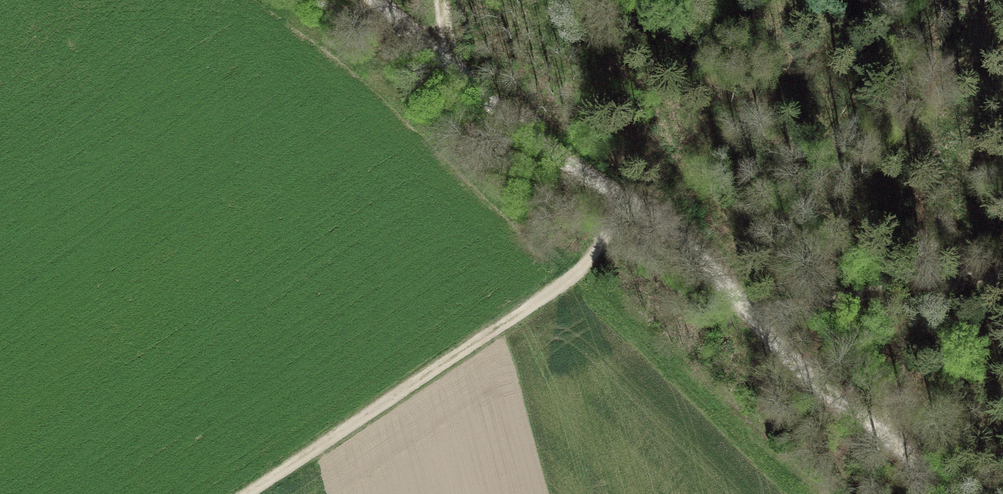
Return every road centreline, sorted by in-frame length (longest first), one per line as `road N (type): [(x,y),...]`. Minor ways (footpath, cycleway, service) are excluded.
road 1 (track): [(373,0),(520,129),(680,242),(793,365),(934,493)]
road 2 (track): [(248,493),(566,282),(625,205)]
road 3 (track): [(750,320),(1002,268)]
road 4 (track): [(949,280),(901,342),(889,381),(889,446)]

